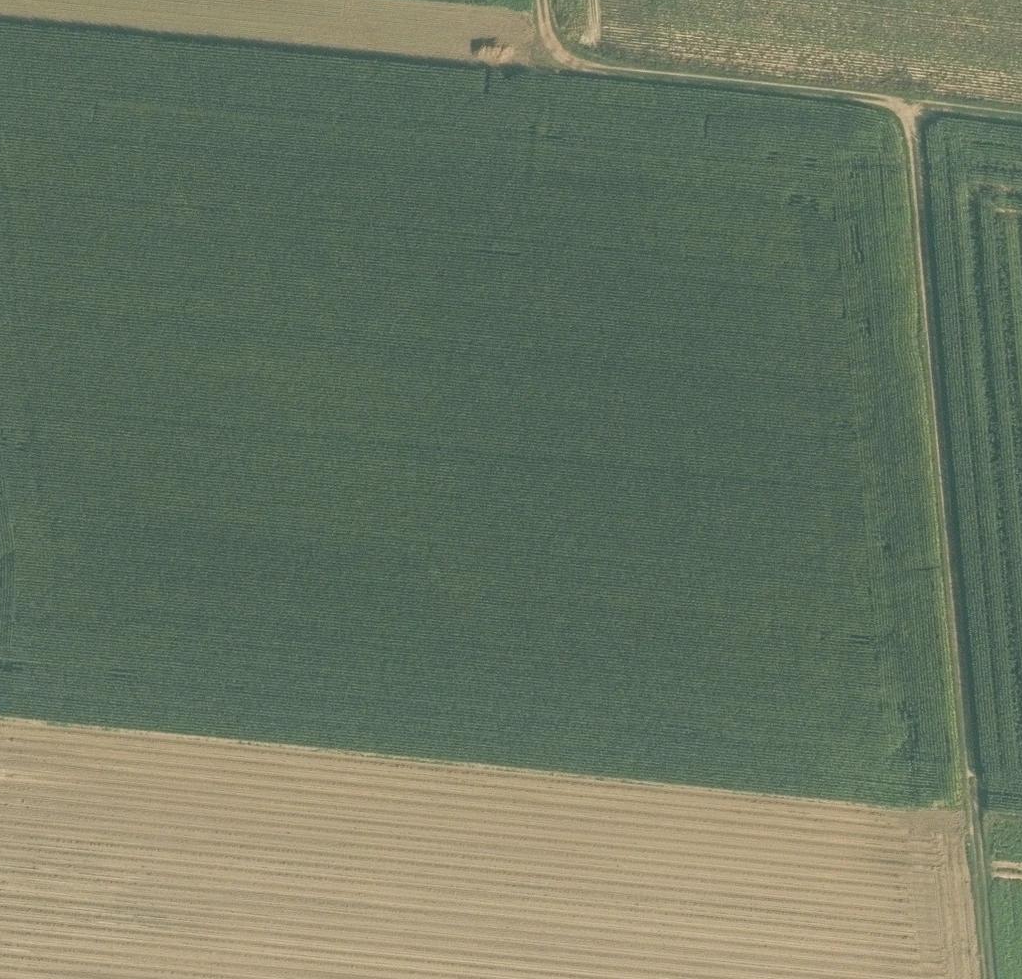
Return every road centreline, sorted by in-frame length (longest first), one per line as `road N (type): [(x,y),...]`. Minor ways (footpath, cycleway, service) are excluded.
road 1 (track): [(910,104),(990,978)]
road 2 (track): [(545,0),(550,64),(1021,118)]

